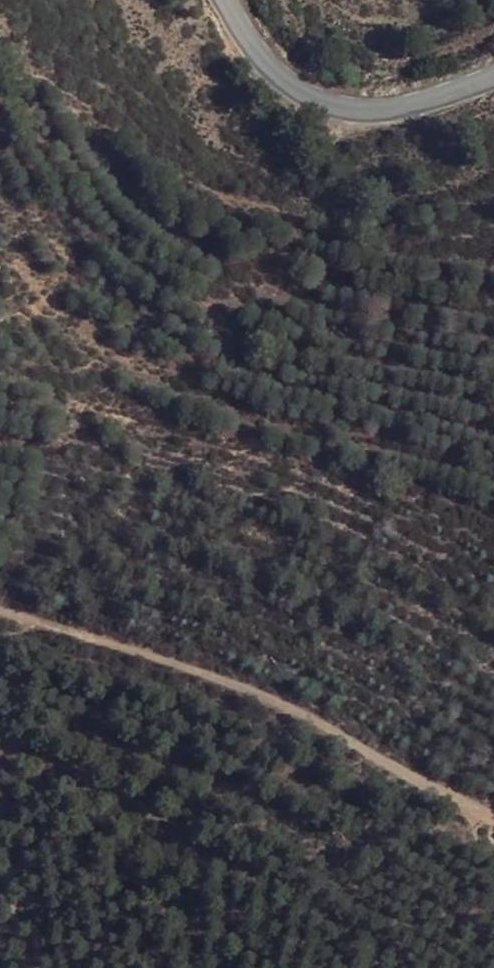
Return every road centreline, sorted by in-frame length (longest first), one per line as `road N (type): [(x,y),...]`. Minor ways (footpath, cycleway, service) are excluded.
road 1 (tertiary): [(223,0),(266,67),(336,107),(405,107),(493,76)]

